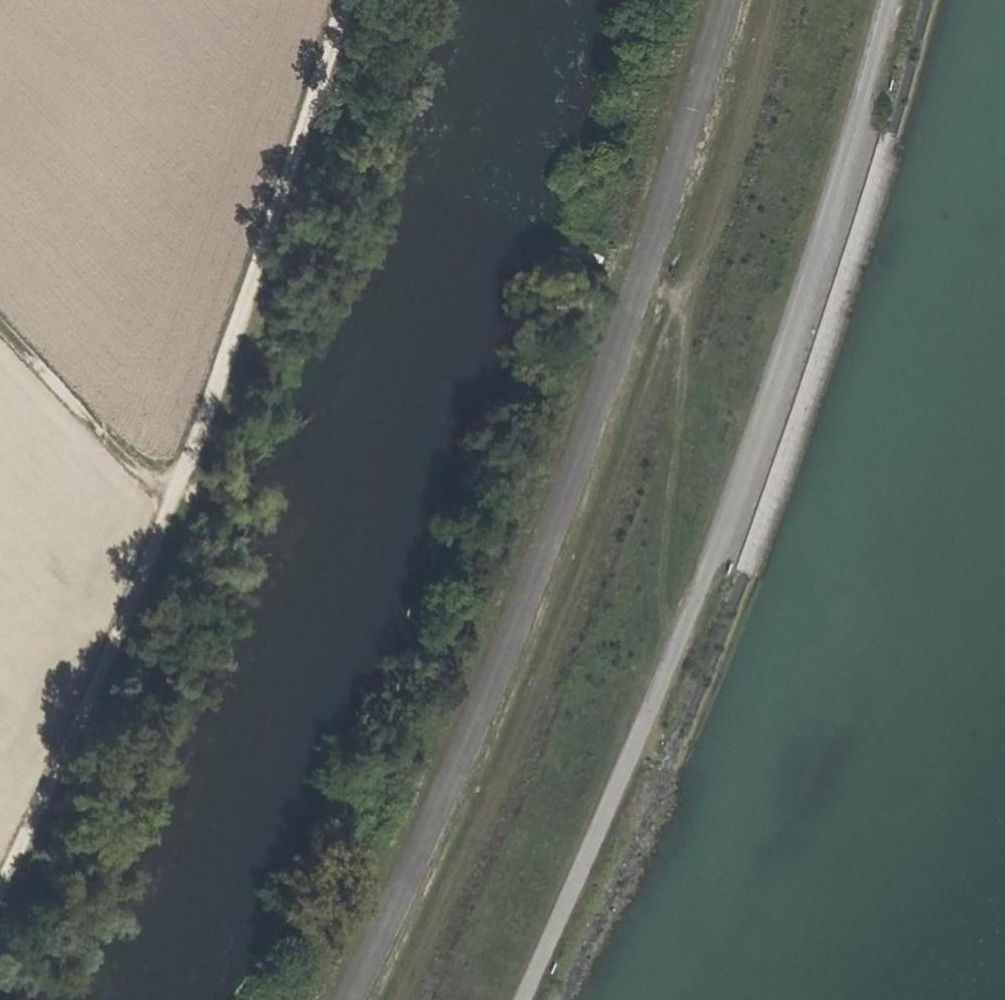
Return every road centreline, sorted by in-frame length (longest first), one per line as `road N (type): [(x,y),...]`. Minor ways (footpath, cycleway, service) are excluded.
road 1 (track): [(403,999),(592,577),(738,159),(779,0)]
road 2 (track): [(888,0),(770,391),(670,659),(513,999)]
road 3 (track): [(341,0),(172,508),(0,883)]
road 4 (track): [(642,281),(687,298),(663,553),(670,659)]
road 5 (track): [(0,325),(172,508)]

